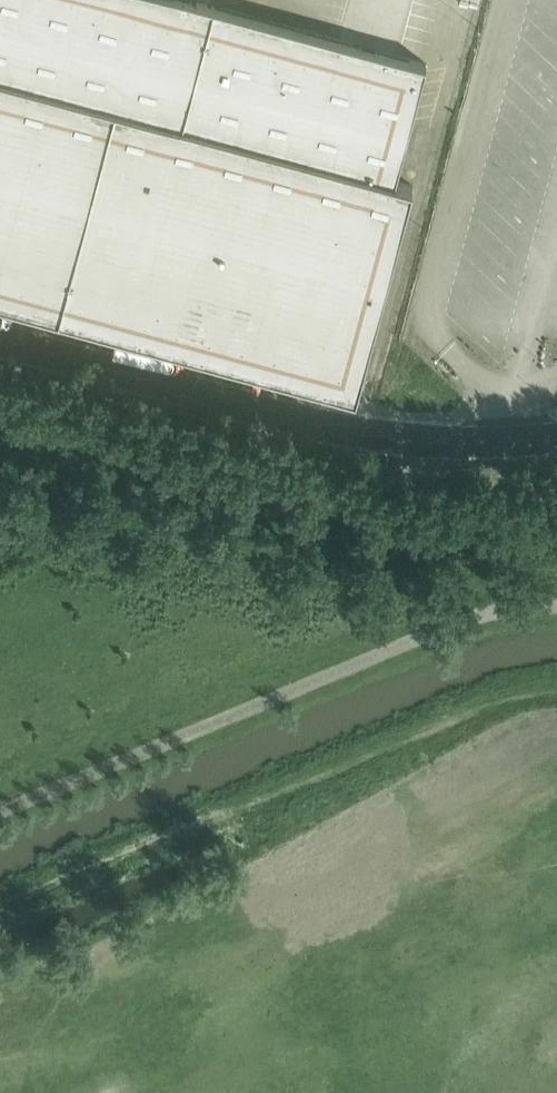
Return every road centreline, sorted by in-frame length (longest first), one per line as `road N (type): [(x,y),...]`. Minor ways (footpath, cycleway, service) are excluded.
road 1 (unclassified): [(556,440),(390,446),(0,340)]

